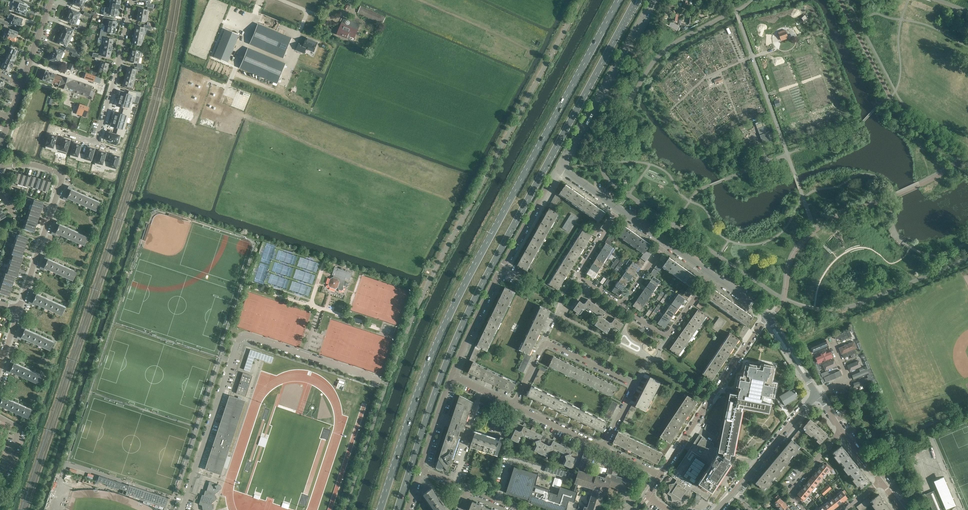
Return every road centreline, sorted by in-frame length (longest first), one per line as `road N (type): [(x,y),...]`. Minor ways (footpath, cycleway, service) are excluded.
road 1 (primary): [(619,0),(450,313),(380,509)]
road 2 (primary): [(397,509),(465,319),(636,0)]
road 3 (unclassified): [(182,509),(241,336),(387,384)]
road 4 (residential): [(453,374),(562,168)]
road 5 (residential): [(19,310),(64,175),(4,164)]
road 6 (tertiary): [(562,168),(652,0)]
road 7 (residential): [(767,315),(661,473)]
road 8 (residential): [(634,386),(545,341),(517,404)]
road 9 (tertiary): [(817,393),(719,509)]
road 10 (residential): [(712,276),(667,338),(621,304)]
road 11 (residential): [(621,304),(578,274),(619,210)]

